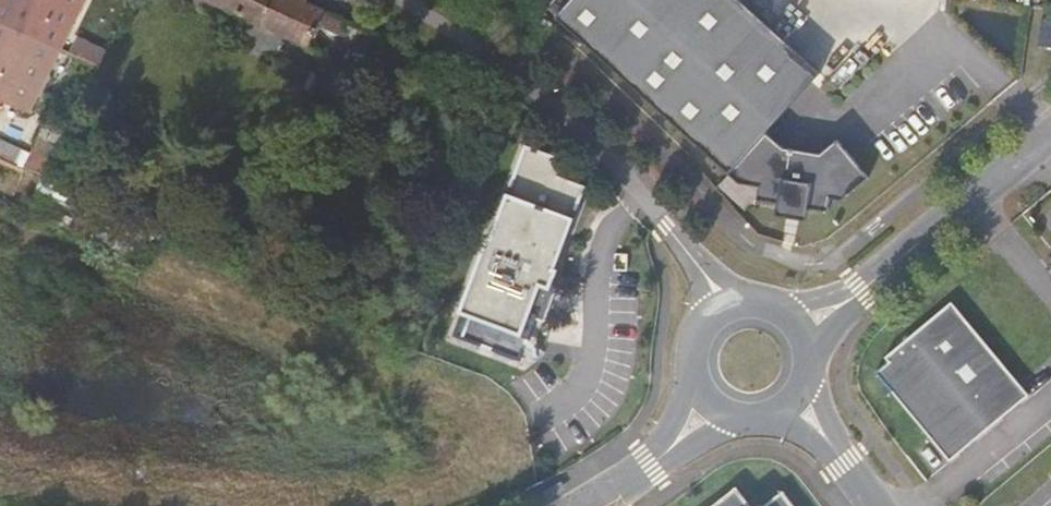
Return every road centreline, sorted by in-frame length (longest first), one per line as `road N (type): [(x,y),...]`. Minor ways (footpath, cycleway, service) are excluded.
road 1 (unclassified): [(729,303),(612,171),(492,67)]
road 2 (unclassified): [(1050,132),(862,293),(798,327)]
road 3 (unclassified): [(717,397),(653,469),(590,505)]
road 4 (unclassified): [(870,505),(788,393)]

